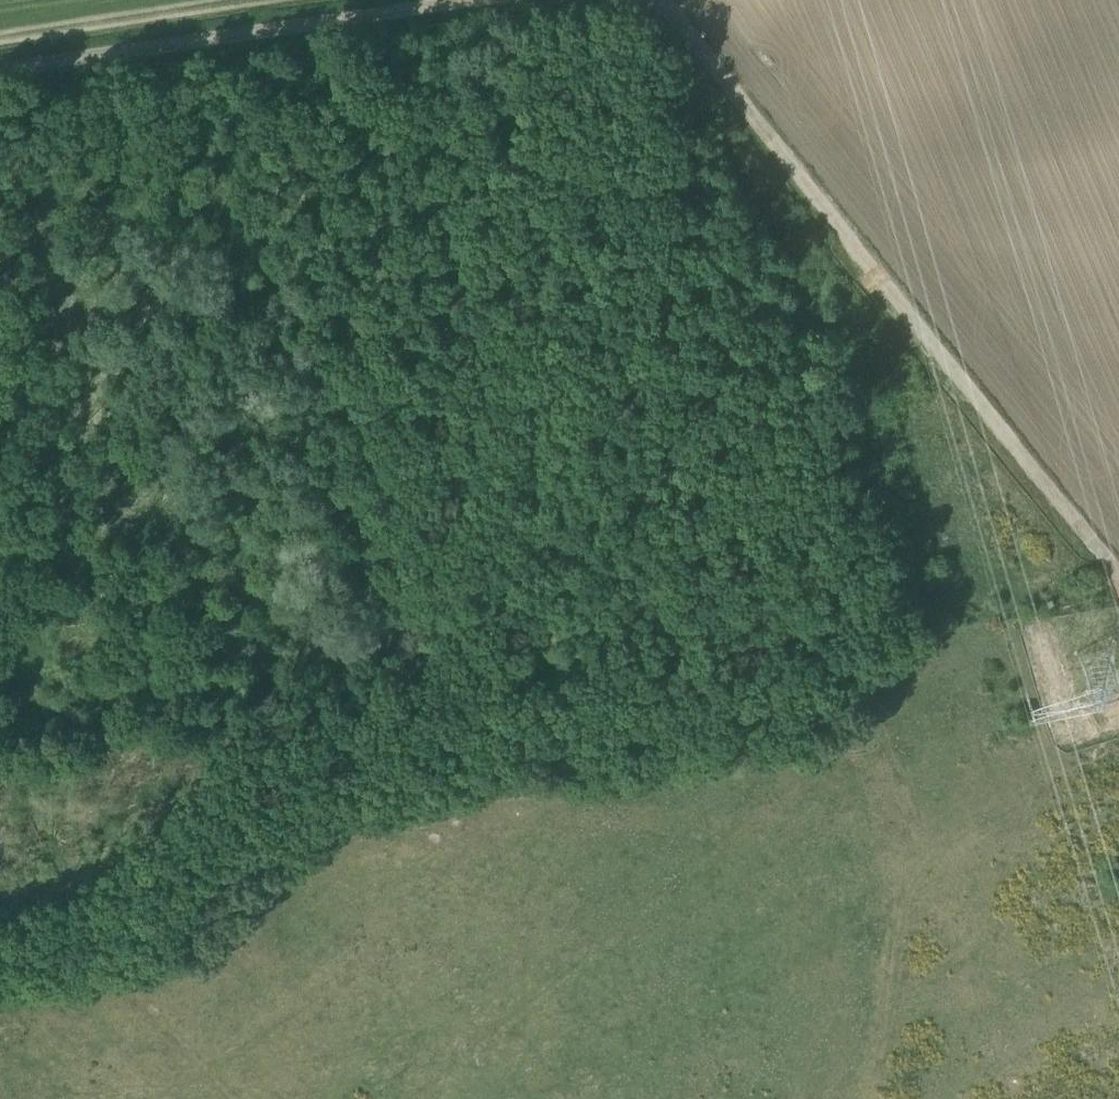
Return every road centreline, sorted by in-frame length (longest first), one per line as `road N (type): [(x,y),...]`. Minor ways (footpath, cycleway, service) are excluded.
road 1 (track): [(1118,576),(654,0)]
road 2 (unclassified): [(0,66),(461,0)]

